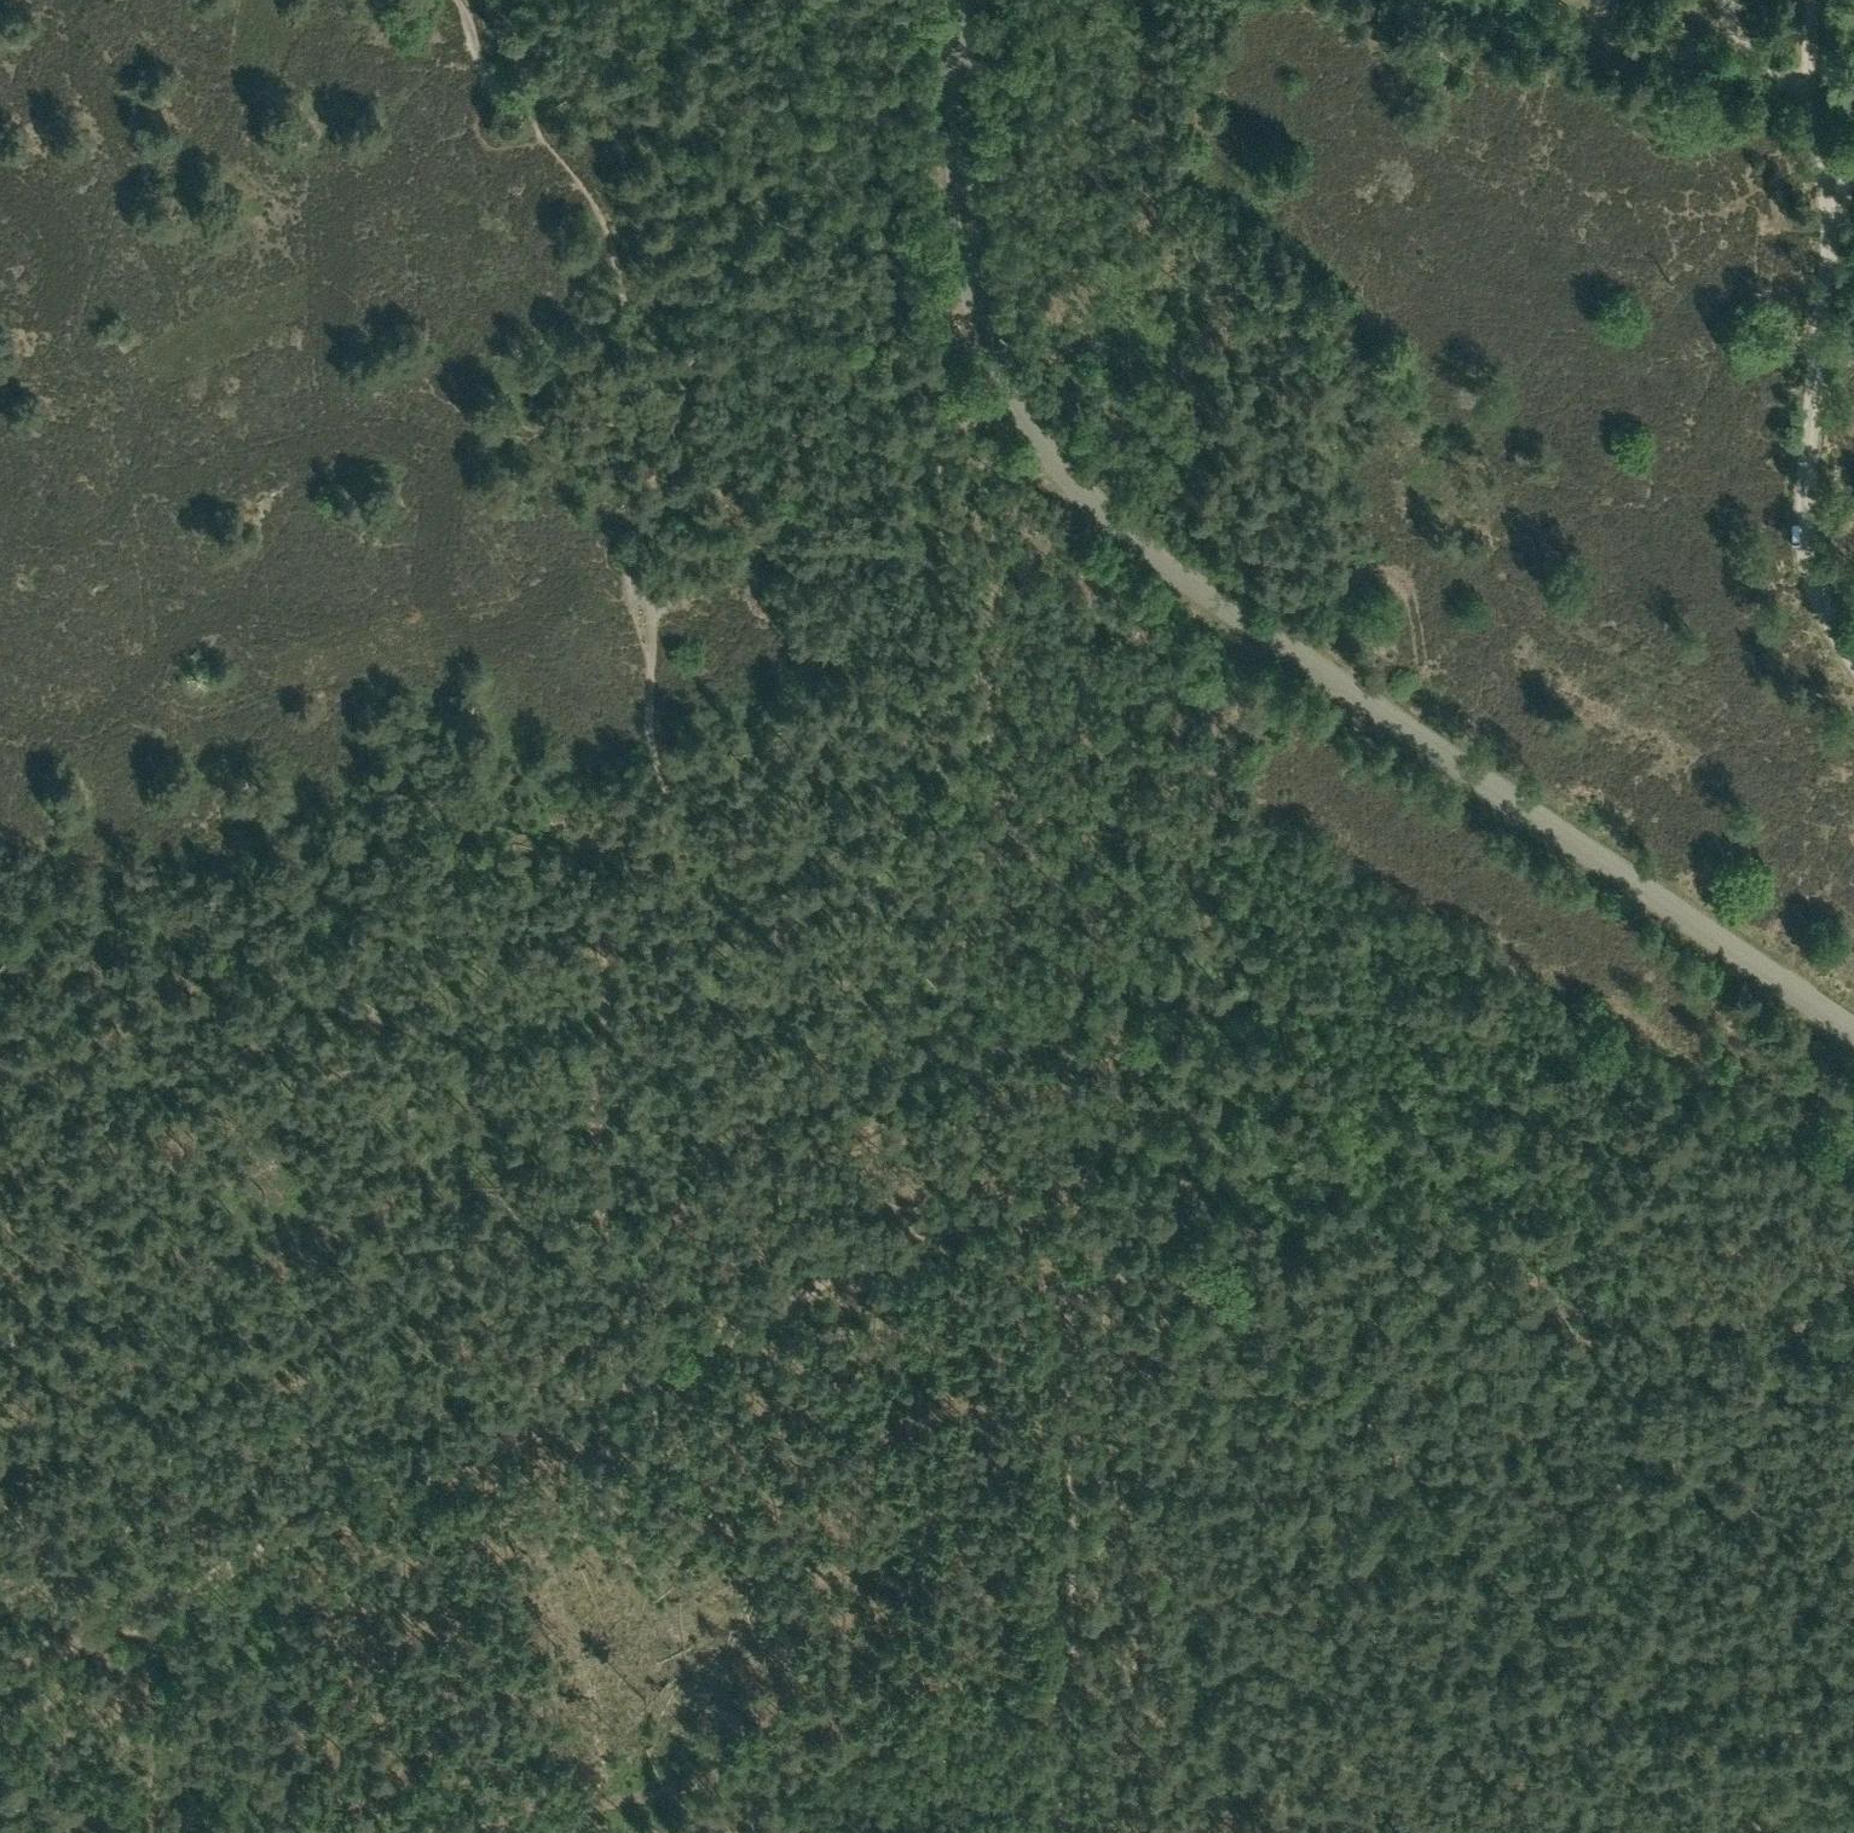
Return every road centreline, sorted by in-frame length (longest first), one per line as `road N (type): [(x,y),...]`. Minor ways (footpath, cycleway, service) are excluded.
road 1 (unclassified): [(1853,1042),(1167,580),(1100,520),(1020,406),(977,296),(970,0)]
road 2 (unclassified): [(1853,665),(1807,574),(1835,254)]
road 3 (unclassified): [(1835,254),(1812,99)]
road 4 (unclassified): [(1727,0),(1747,46),(1812,99)]

